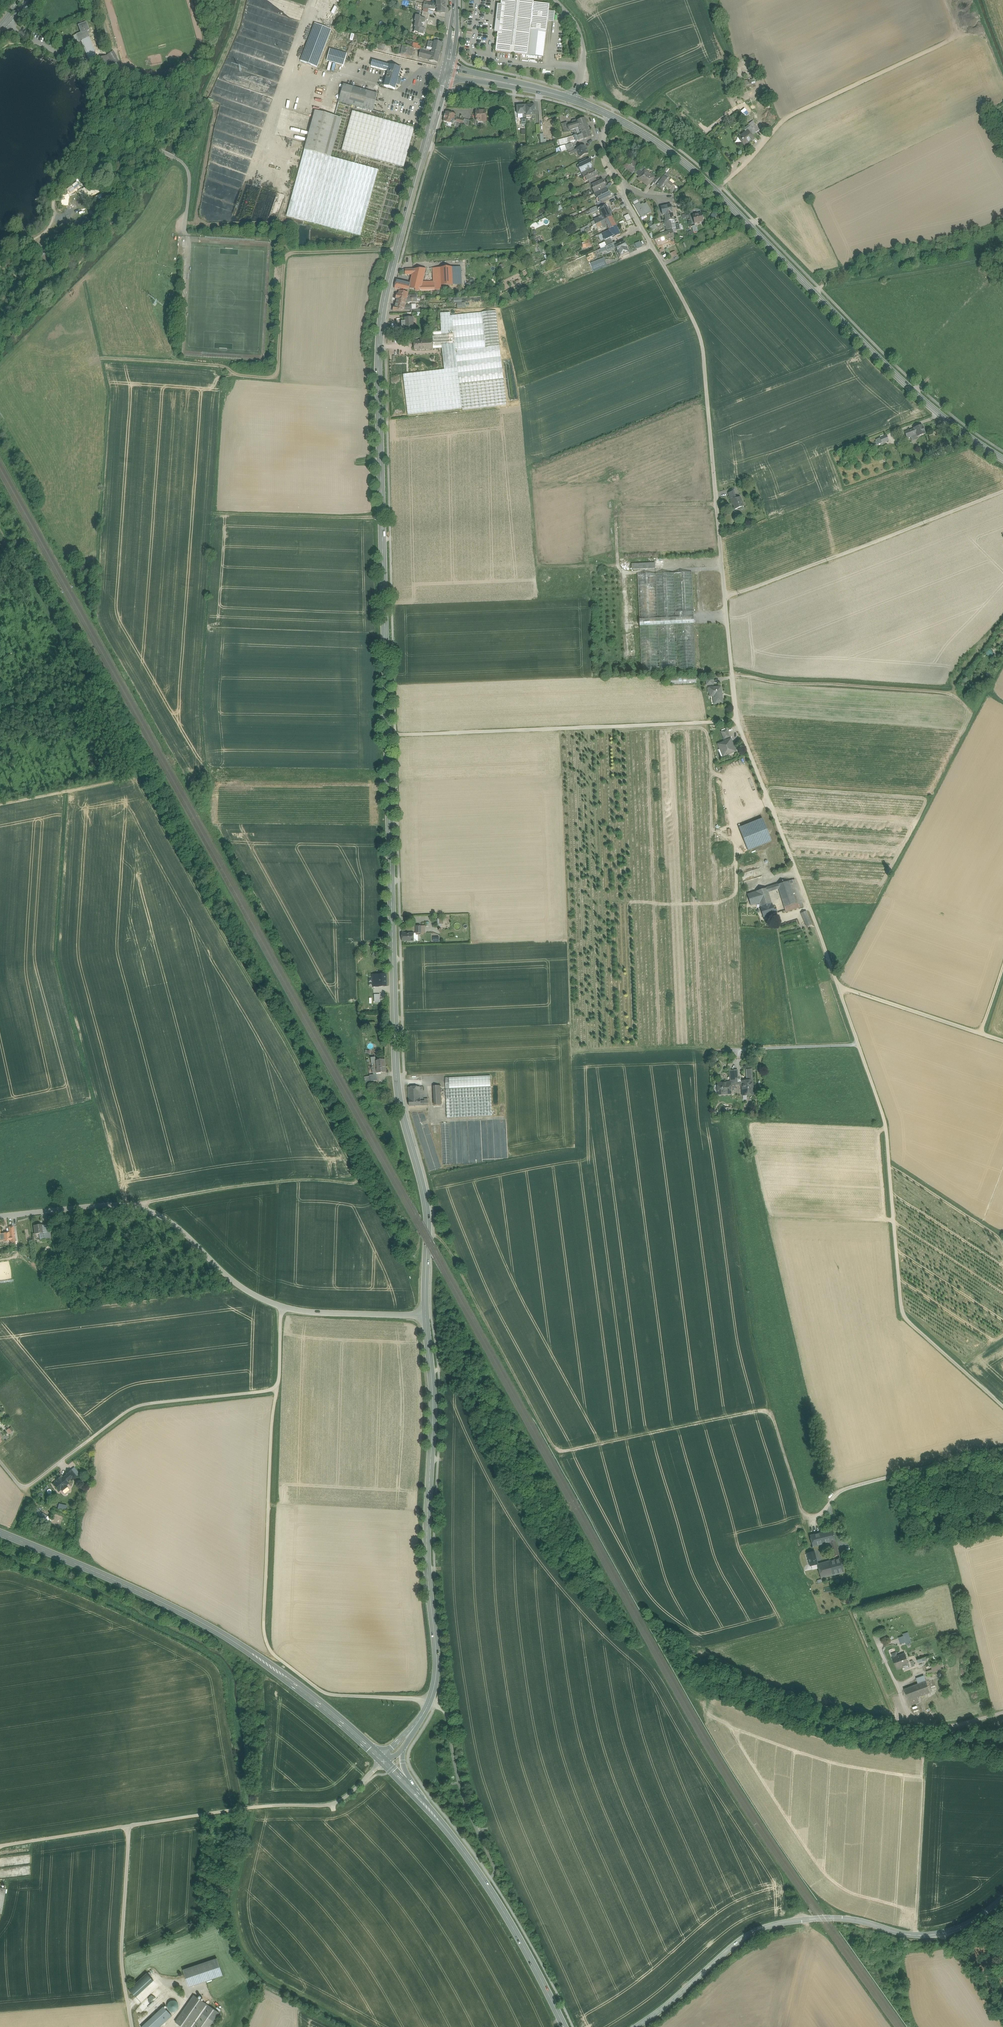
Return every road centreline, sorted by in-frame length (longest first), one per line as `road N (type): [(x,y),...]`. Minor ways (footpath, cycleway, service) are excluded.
road 1 (secondary): [(446,71),(387,285),(379,347),(396,1076),(426,1208),(425,1316)]
road 2 (track): [(9,544),(359,1177)]
road 3 (track): [(837,986),(737,721),(696,326)]
road 4 (track): [(834,1517),(805,1521),(774,1413),(558,1451),(451,1252),(428,1234)]
road 5 (secondary): [(611,116),(715,190),(900,380),(1002,458)]
road 6 (track): [(1002,1407),(904,1315),(885,1123),(837,986)]
road 7 (primary): [(0,1532),(234,1643),(384,1762)]
road 8 (unclassified): [(278,1387),(268,1646),(329,1694),(429,1703)]
road 9 (tertiary): [(635,2026),(762,1928),(841,1919),(908,1934),(943,1933),(1002,1897)]
road 10 (track): [(101,359),(273,376),(286,255),(397,250)]
road 11 (unclassified): [(384,1762),(326,1806),(255,1806),(0,1847)]
road 12 (secondary): [(425,1316),(433,1403),(427,1558),(437,1660),(429,1703)]
road 13 (track): [(737,721),(387,735)]
road 14 (unclassified): [(0,1462),(24,1491),(141,1406),(278,1387)]
road 15 (unclassified): [(0,1215),(143,1206),(254,1295),(281,1305)]
road 16 (unclassified): [(182,231),(186,172),(122,132),(88,69),(4,24)]
road 17 (track): [(1002,490),(725,598)]
road 18 (track): [(960,36),(783,120),(715,190)]
road 19 (primary): [(413,1793),(493,1894),(565,2026)]
road 20 (residential): [(696,326),(610,164),(602,140),(611,116)]
road 21 (track): [(733,676),(950,693),(956,684)]
road 22 (track): [(1002,1448),(840,1492),(832,1510),(842,1542)]
road 23 (track): [(143,1206),(359,1177)]
road 24 (track): [(130,1826),(125,1956),(134,2026)]
road 25 (track): [(837,986),(1002,1041)]
road 26 (track): [(382,517),(212,513)]
road 27 (track): [(1002,1712),(914,1721),(880,1649)]
road 28 (track): [(862,1045),(715,1050)]
road 29 (unclassified): [(281,1305),(425,1316)]
road 30 (track): [(0,803),(141,782)]
road 31 (secondary): [(446,71),(573,100)]

